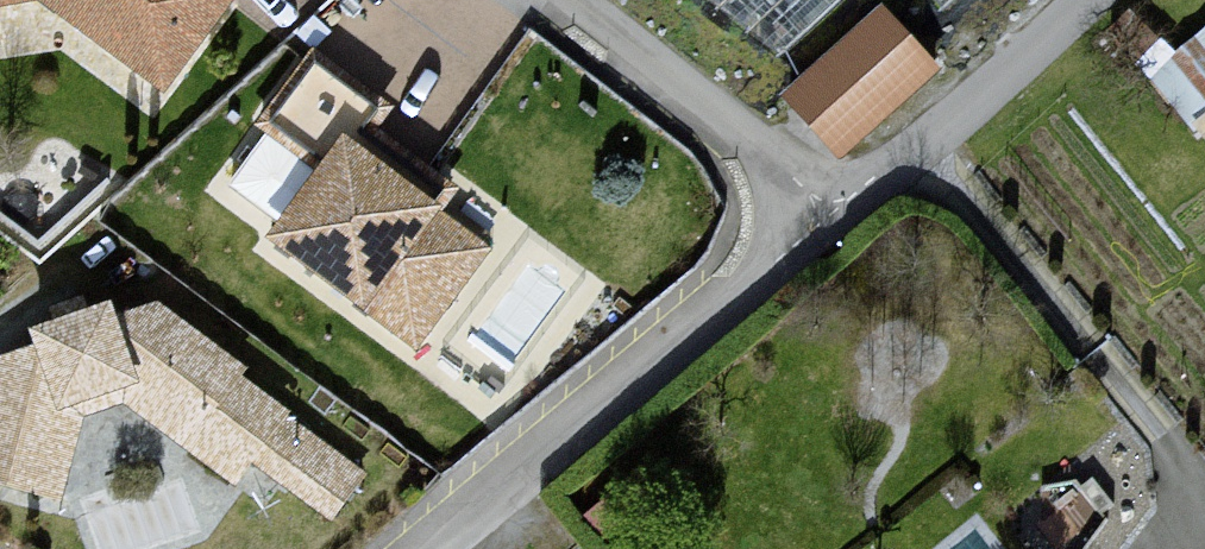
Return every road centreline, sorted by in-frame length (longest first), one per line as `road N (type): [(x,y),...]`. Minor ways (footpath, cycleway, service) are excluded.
road 1 (residential): [(433,548),(760,273),(813,204)]
road 2 (residential): [(813,204),(915,141),(1081,0)]
road 3 (residential): [(813,204),(555,0)]

